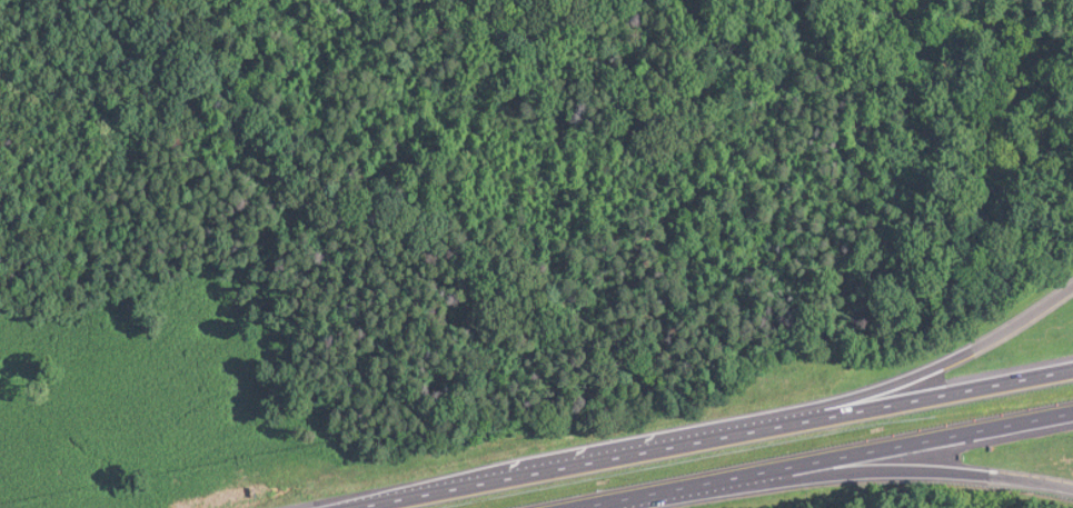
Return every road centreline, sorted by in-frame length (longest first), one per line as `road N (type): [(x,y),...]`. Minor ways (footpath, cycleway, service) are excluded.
road 1 (motorway): [(1072,369),(348,507)]
road 2 (motorway): [(1072,285),(984,342),(888,385),(560,467)]
road 3 (motorway): [(572,507),(1072,412)]
road 4 (motorway): [(658,491),(882,470),(1072,488)]

